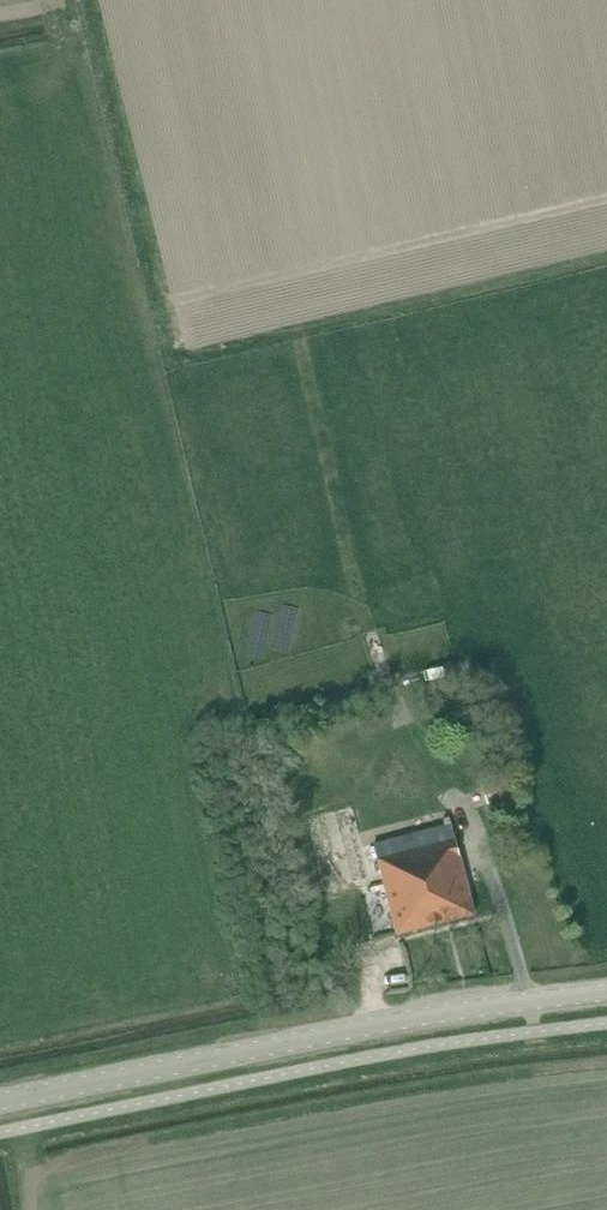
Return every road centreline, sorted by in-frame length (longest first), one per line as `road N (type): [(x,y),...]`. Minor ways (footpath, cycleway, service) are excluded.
road 1 (tertiary): [(0,1103),(606,994)]

